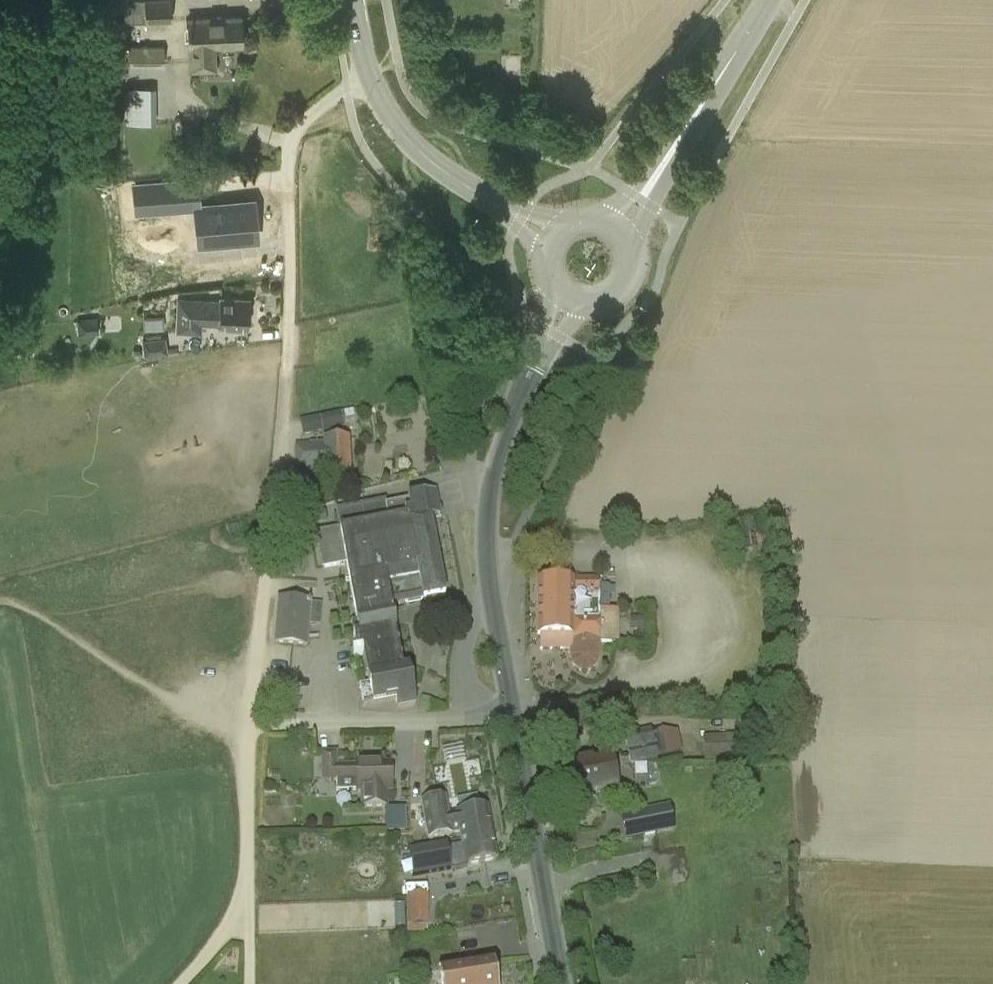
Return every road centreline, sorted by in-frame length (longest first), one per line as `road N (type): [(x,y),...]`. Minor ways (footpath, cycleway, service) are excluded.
road 1 (track): [(347,90),(288,140),(291,316),(246,725)]
road 2 (secondary): [(558,237),(444,171),(402,133),(368,75),(354,0)]
road 3 (residential): [(559,983),(512,710)]
road 4 (secondary): [(621,229),(771,0)]
road 5 (unclassified): [(486,514),(510,416),(572,294)]
road 6 (unclassified): [(323,723),(456,722),(512,710)]
road 7 (track): [(246,725),(248,913)]

